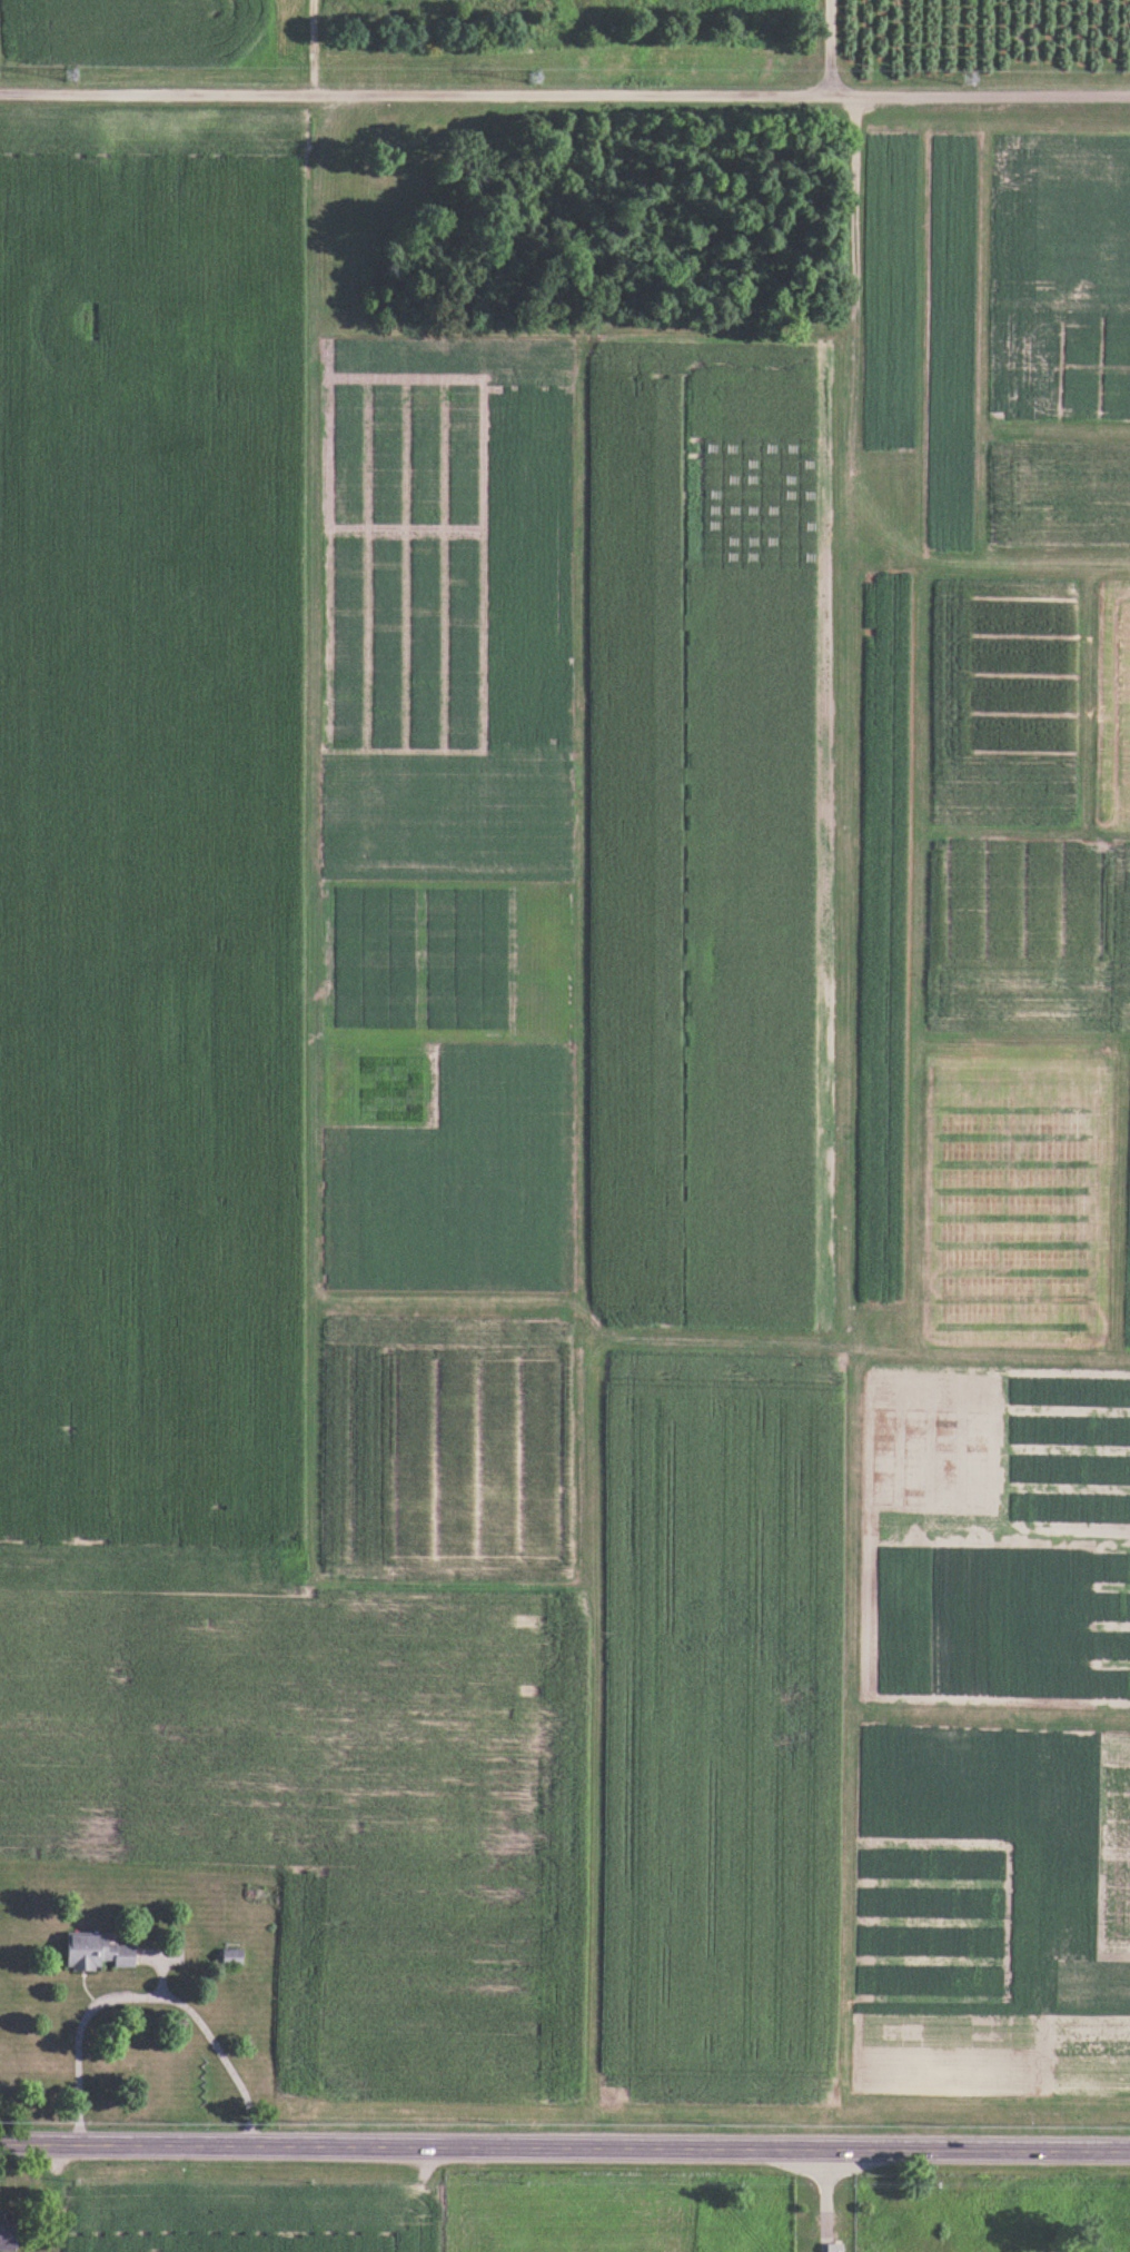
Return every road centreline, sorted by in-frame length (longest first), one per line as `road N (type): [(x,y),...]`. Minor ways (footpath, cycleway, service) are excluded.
road 1 (tertiary): [(0,2140),(1129,2149)]

